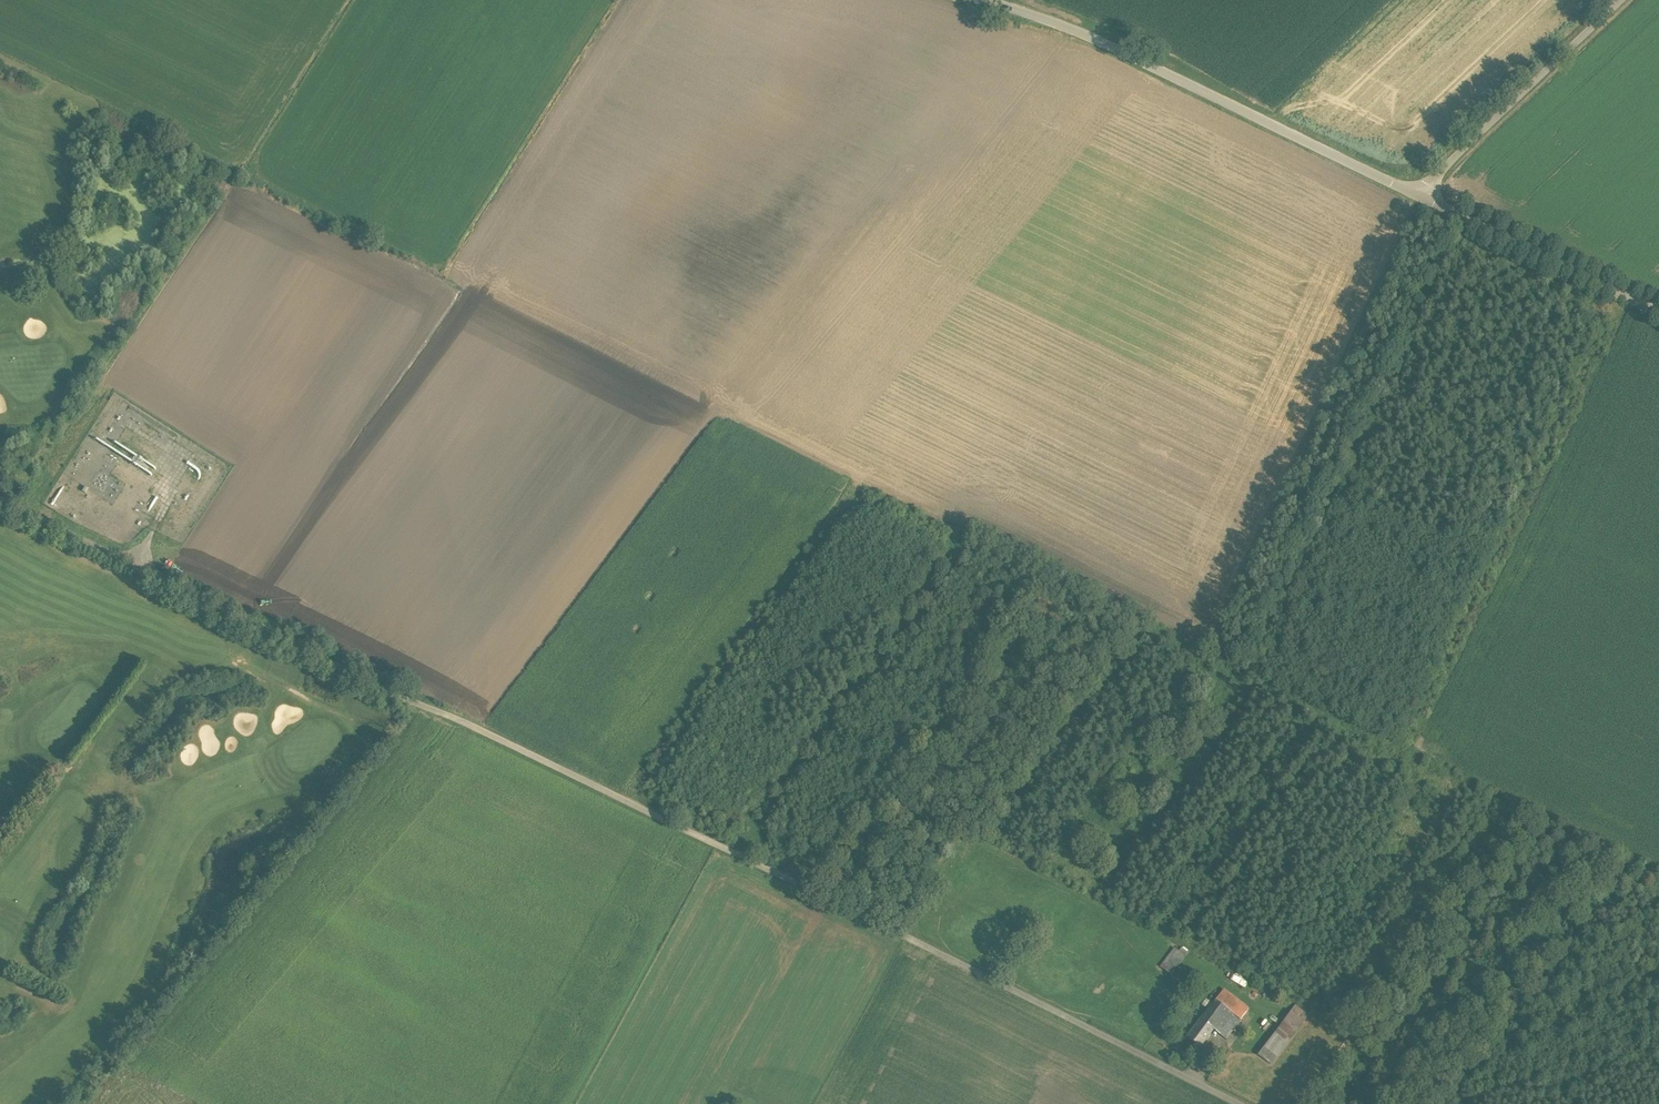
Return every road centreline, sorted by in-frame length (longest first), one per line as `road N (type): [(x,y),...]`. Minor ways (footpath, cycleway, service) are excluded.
road 1 (unclassified): [(1242,1103),(0,498)]
road 2 (unclassified): [(1414,186),(1116,38),(1023,0)]
road 3 (unclassified): [(1658,308),(1414,186)]
road 4 (unclassified): [(1414,186),(1612,0)]

